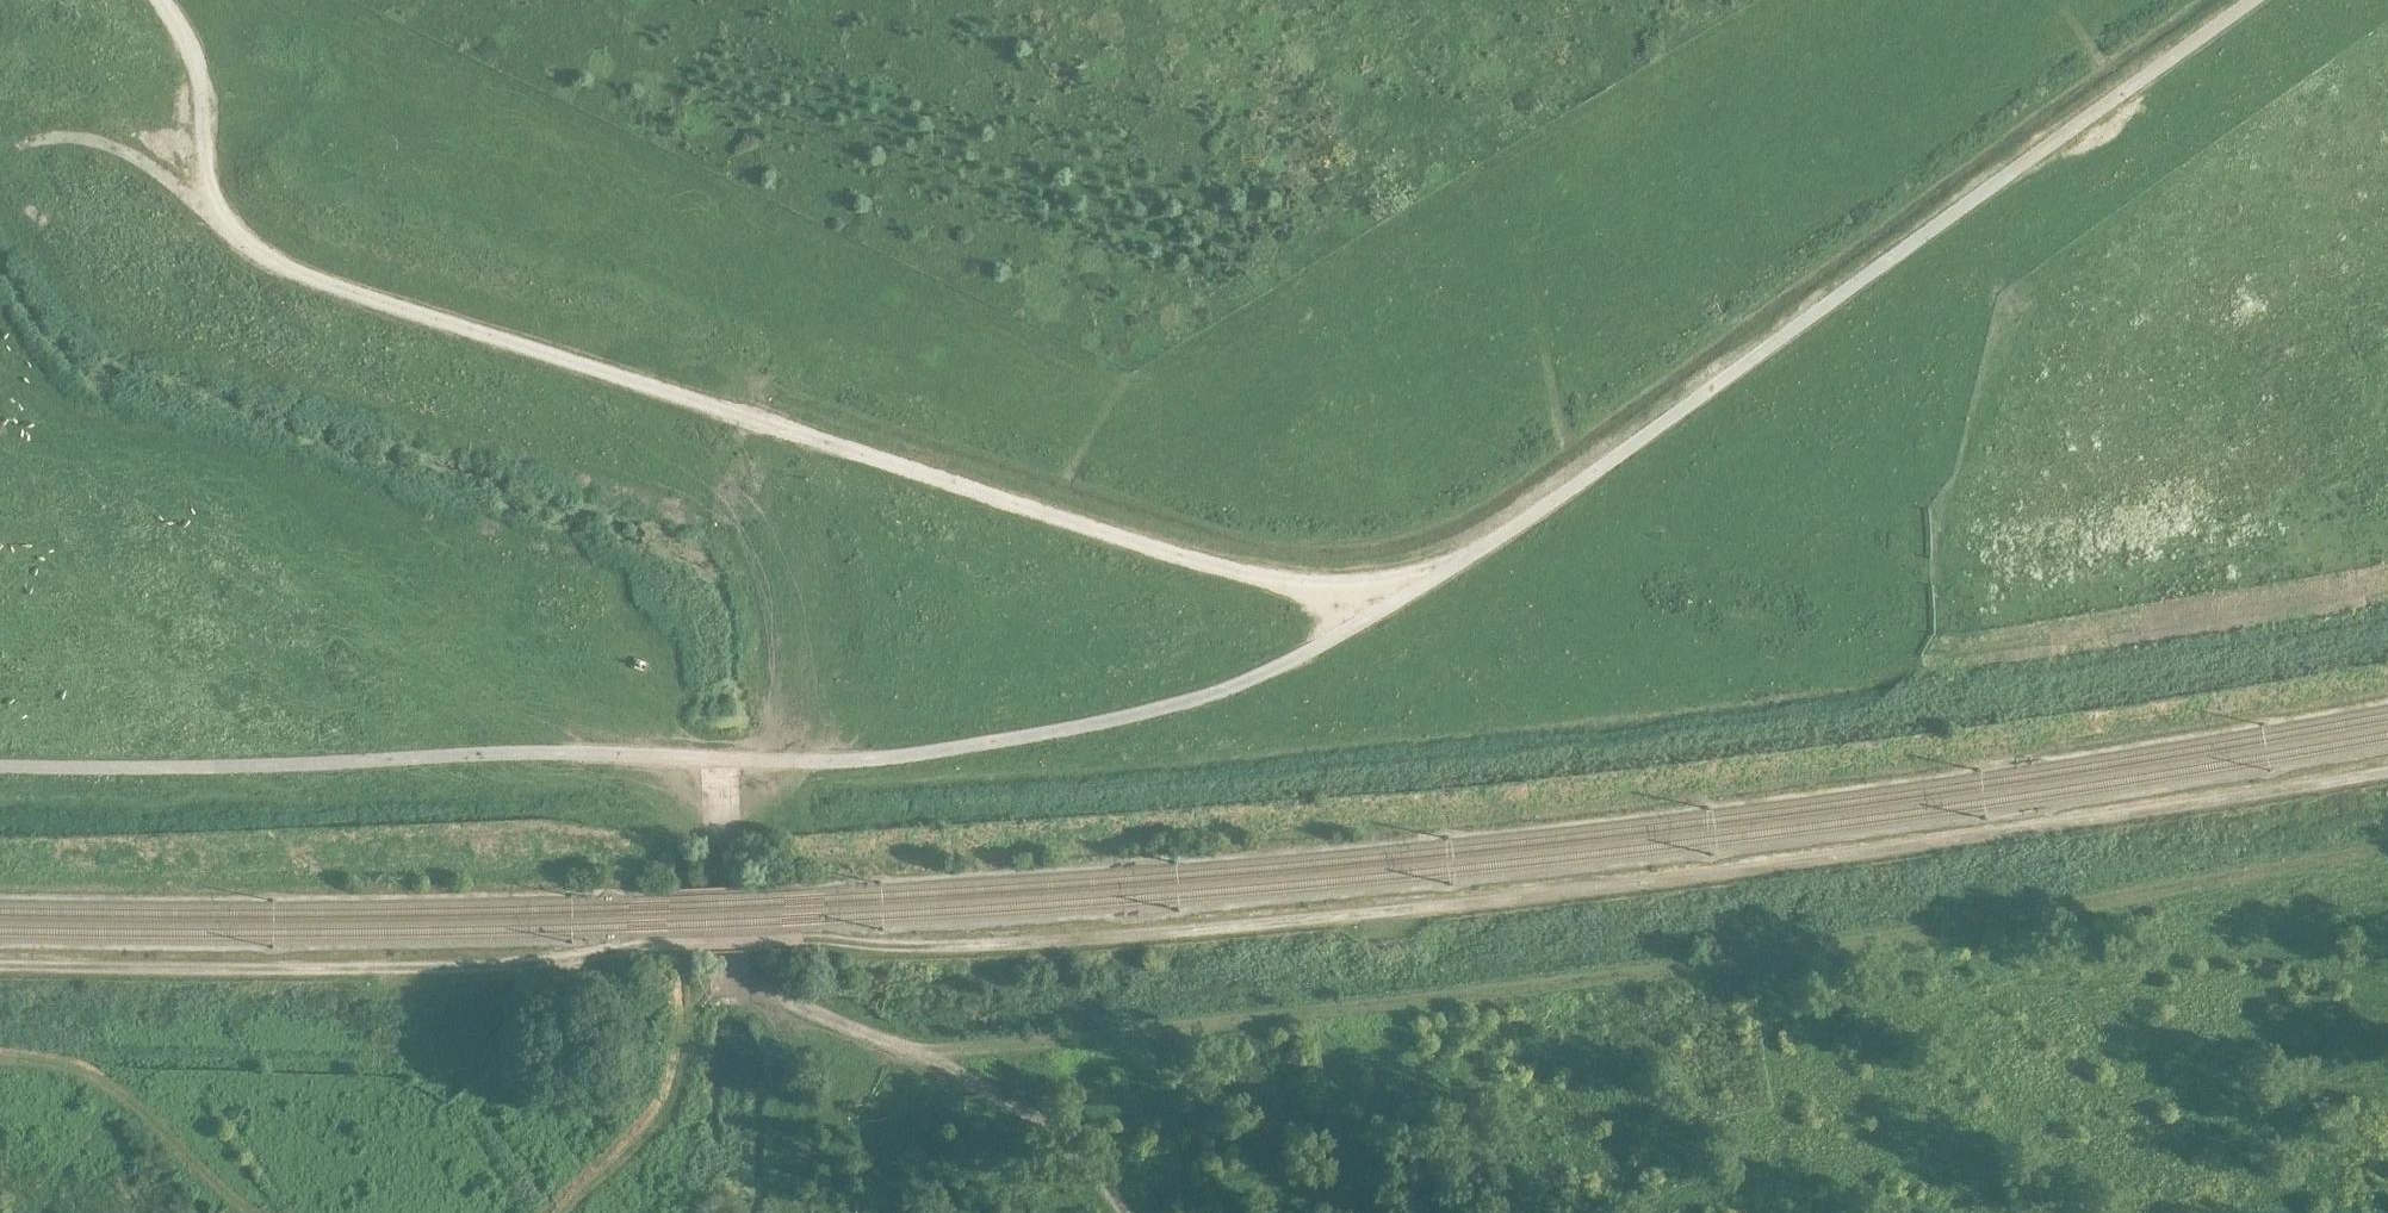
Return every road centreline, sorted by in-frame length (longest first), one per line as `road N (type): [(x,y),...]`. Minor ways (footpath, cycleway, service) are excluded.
road 1 (track): [(0,162),(49,139),(91,139),(162,172),(270,264),(1264,576),(1378,582),(1440,574),(2261,0)]
road 2 (track): [(0,965),(542,964),(651,944),(803,937),(948,947),(1104,939),(1516,898),(2387,771)]
road 3 (track): [(1120,1212),(1041,1112),(928,1054),(1650,969),(2387,841)]
road 4 (track): [(0,765),(141,770),(511,755),(838,759),(960,749),(1103,722),(1229,685),(1337,637),(1440,574)]
road 5 (track): [(928,1054),(721,979)]
road 6 (track): [(195,200),(204,77),(156,0)]

